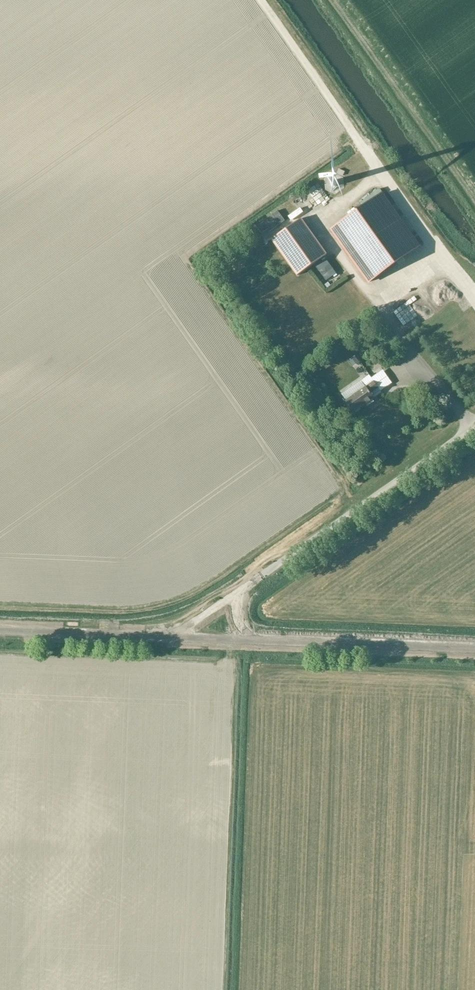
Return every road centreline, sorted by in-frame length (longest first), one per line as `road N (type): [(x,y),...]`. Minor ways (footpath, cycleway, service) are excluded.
road 1 (unclassified): [(241,589),(474,426)]
road 2 (unclassified): [(474,650),(255,642)]
road 3 (unclassified): [(171,638),(0,632)]

